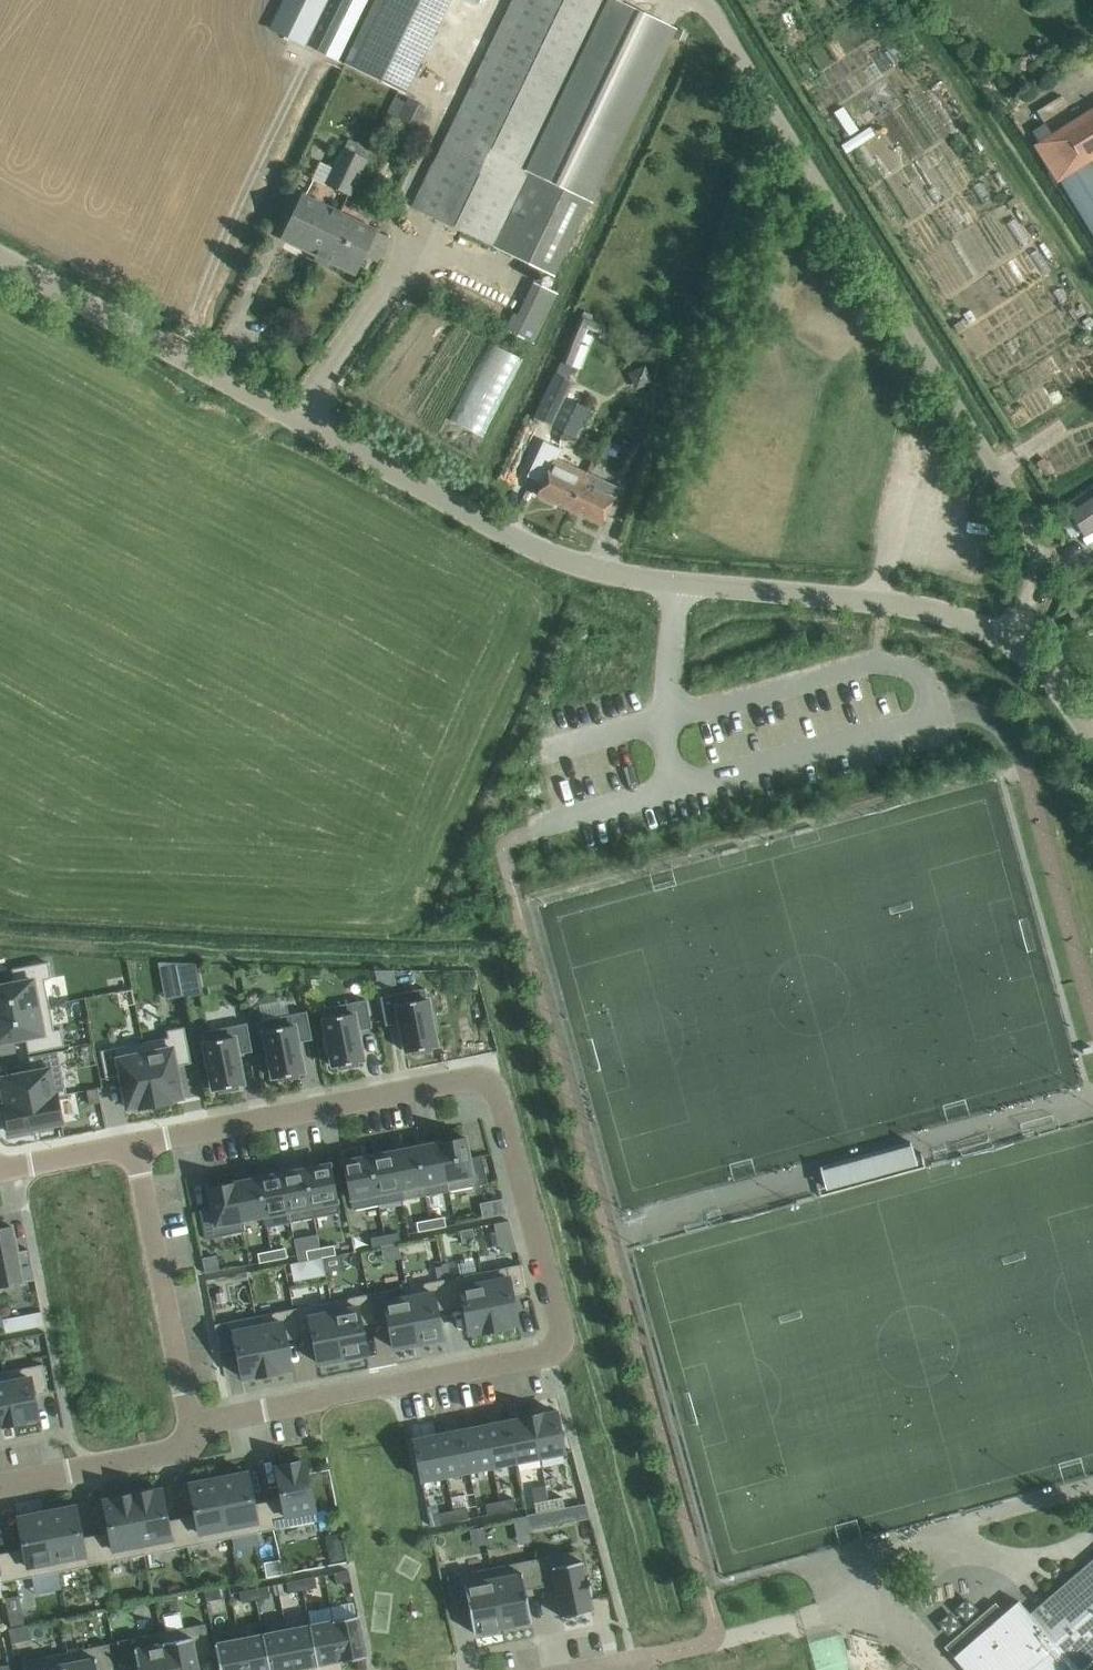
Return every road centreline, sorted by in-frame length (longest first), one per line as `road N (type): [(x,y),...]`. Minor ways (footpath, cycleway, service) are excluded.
road 1 (unclassified): [(1010,640),(877,607),(678,586),(551,559),(0,258)]
road 2 (residential): [(135,1143),(482,1081),(498,1097),(558,1314),(556,1340),(534,1355),(209,1419),(200,1430)]
road 3 (unclassified): [(1010,640),(1028,585),(1022,521),(700,0)]
road 4 (residential): [(135,1143),(190,1417),(200,1430)]
road 5 (residential): [(200,1430),(184,1447),(0,1484)]
road 6 (residential): [(635,1661),(822,1610)]
road 7 (residential): [(0,1168),(135,1143)]
road 8 (unclassified): [(1092,741),(1071,704),(1010,640)]

